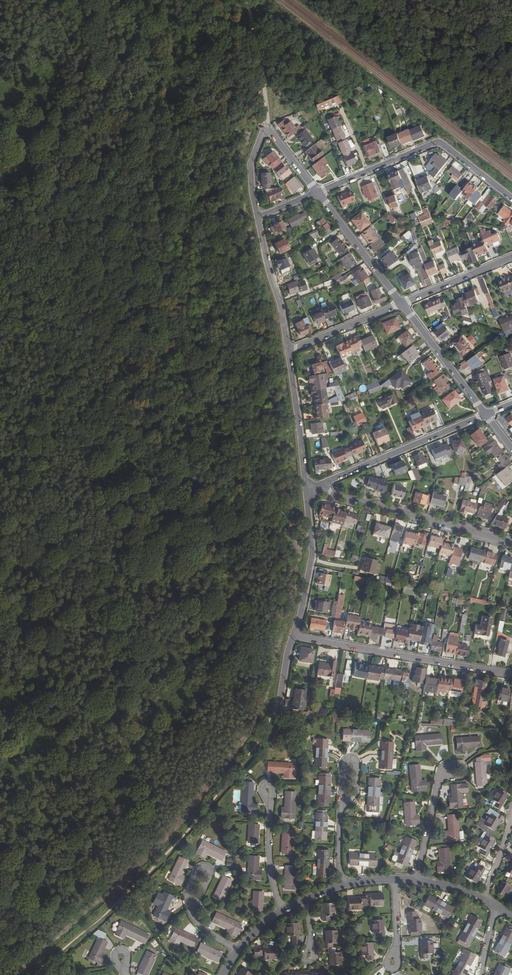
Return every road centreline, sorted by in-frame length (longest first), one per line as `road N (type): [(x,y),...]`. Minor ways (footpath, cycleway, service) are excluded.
road 1 (track): [(34,974),(186,833),(276,723),(278,709)]
road 2 (residential): [(511,198),(437,142),(317,193)]
road 3 (residential): [(511,674),(293,637)]
road 4 (residential): [(311,489),(511,543)]
road 5 (residential): [(394,879),(344,884),(283,910),(238,949),(223,974)]
road 6 (residential): [(311,489),(486,414)]
road 7 (residential): [(258,217),(251,164),(265,131),(317,193)]
road 8 (residential): [(293,637),(312,554),(306,489)]
road 9 (residential): [(402,303),(486,414)]
road 10 (residential): [(306,489),(288,351)]
road 11 (residential): [(317,193),(402,303)]
road 12 (residential): [(288,351),(258,217)]
road 13 (track): [(246,0),(268,130)]
road 14 (residential): [(511,915),(463,891),(394,879)]
road 15 (residential): [(402,303),(288,351)]

